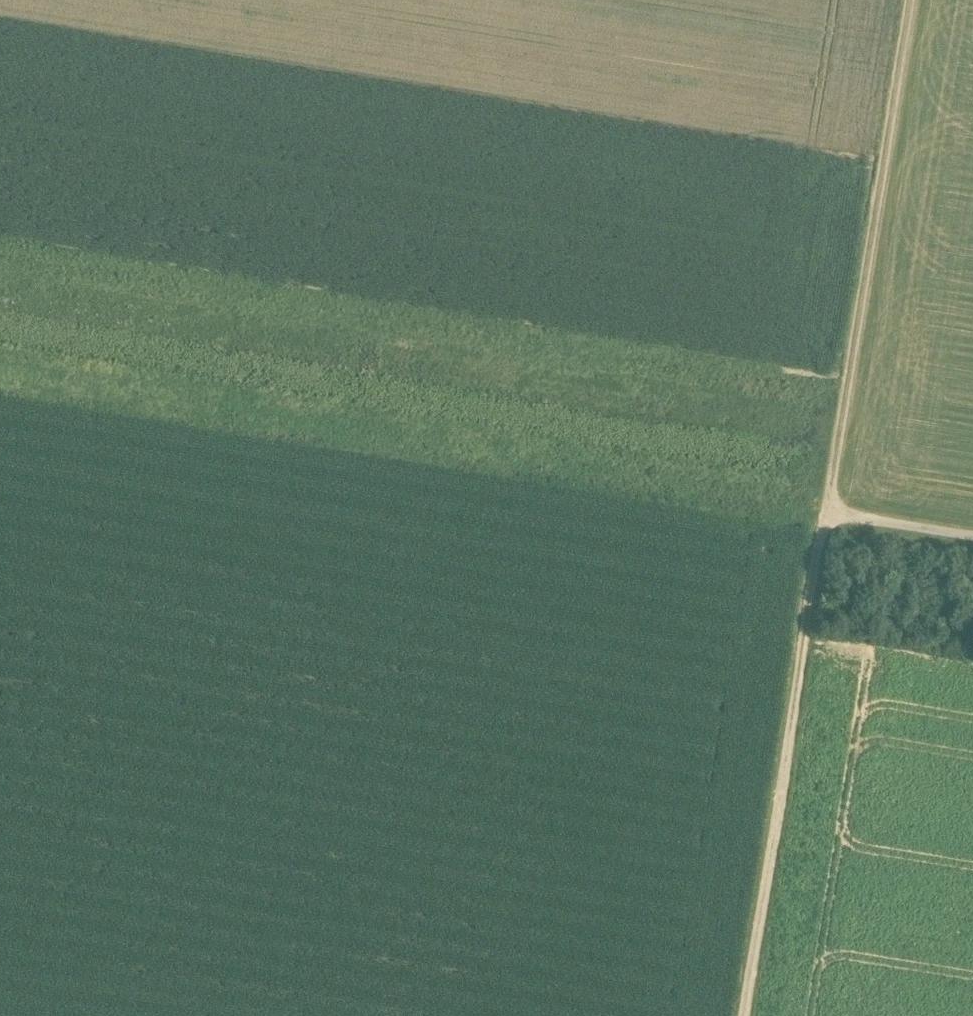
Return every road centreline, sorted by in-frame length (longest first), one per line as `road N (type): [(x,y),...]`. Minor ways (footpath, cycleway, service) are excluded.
road 1 (track): [(831,509),(913,0)]
road 2 (track): [(749,1015),(831,509)]
road 3 (track): [(831,509),(972,533)]

